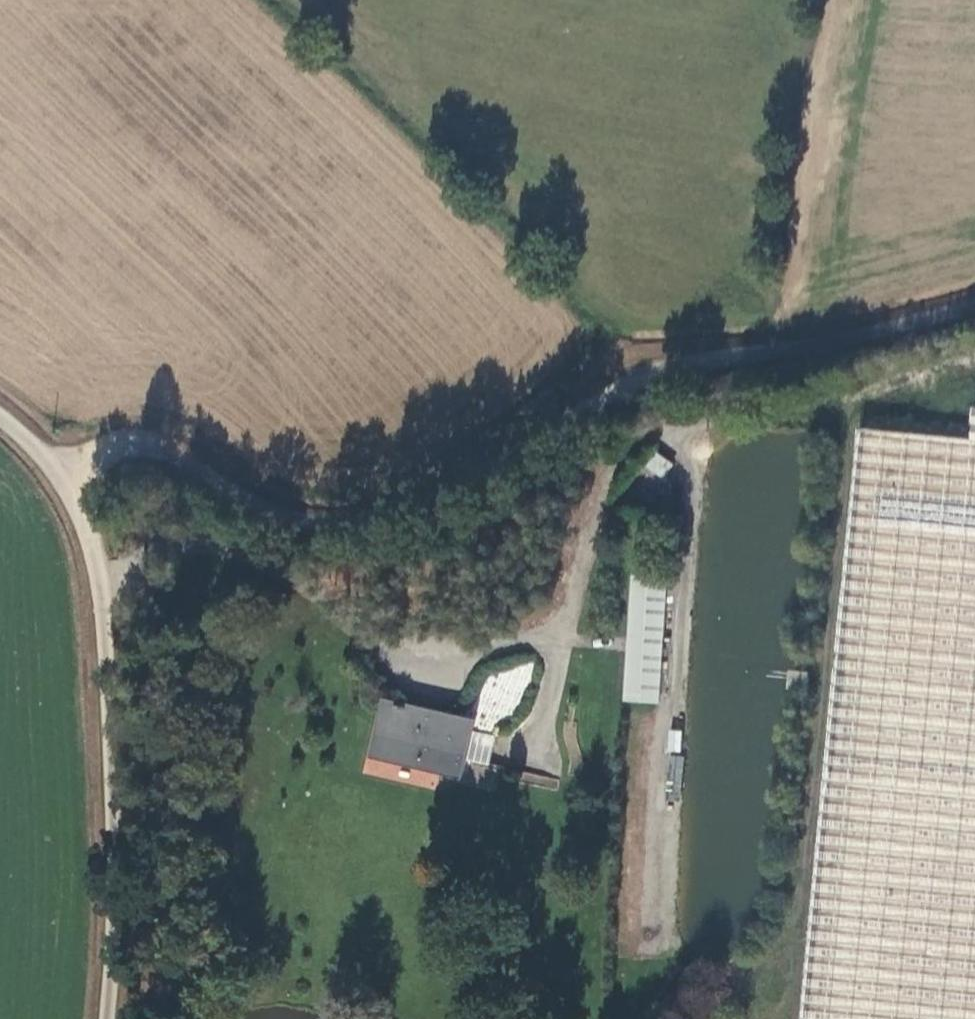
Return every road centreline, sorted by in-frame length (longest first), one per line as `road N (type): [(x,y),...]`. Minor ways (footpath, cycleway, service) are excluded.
road 1 (unclassified): [(62,475),(109,448),(143,443),(277,514),(370,519),(434,494),(643,377),(974,305)]
road 2 (track): [(865,392),(846,428),(805,895),(779,1018)]
road 3 (track): [(691,424),(695,468),(659,884),(660,922),(680,964),(639,1018)]
road 4 (unclassified): [(62,475),(100,579),(115,841),(109,1018)]

